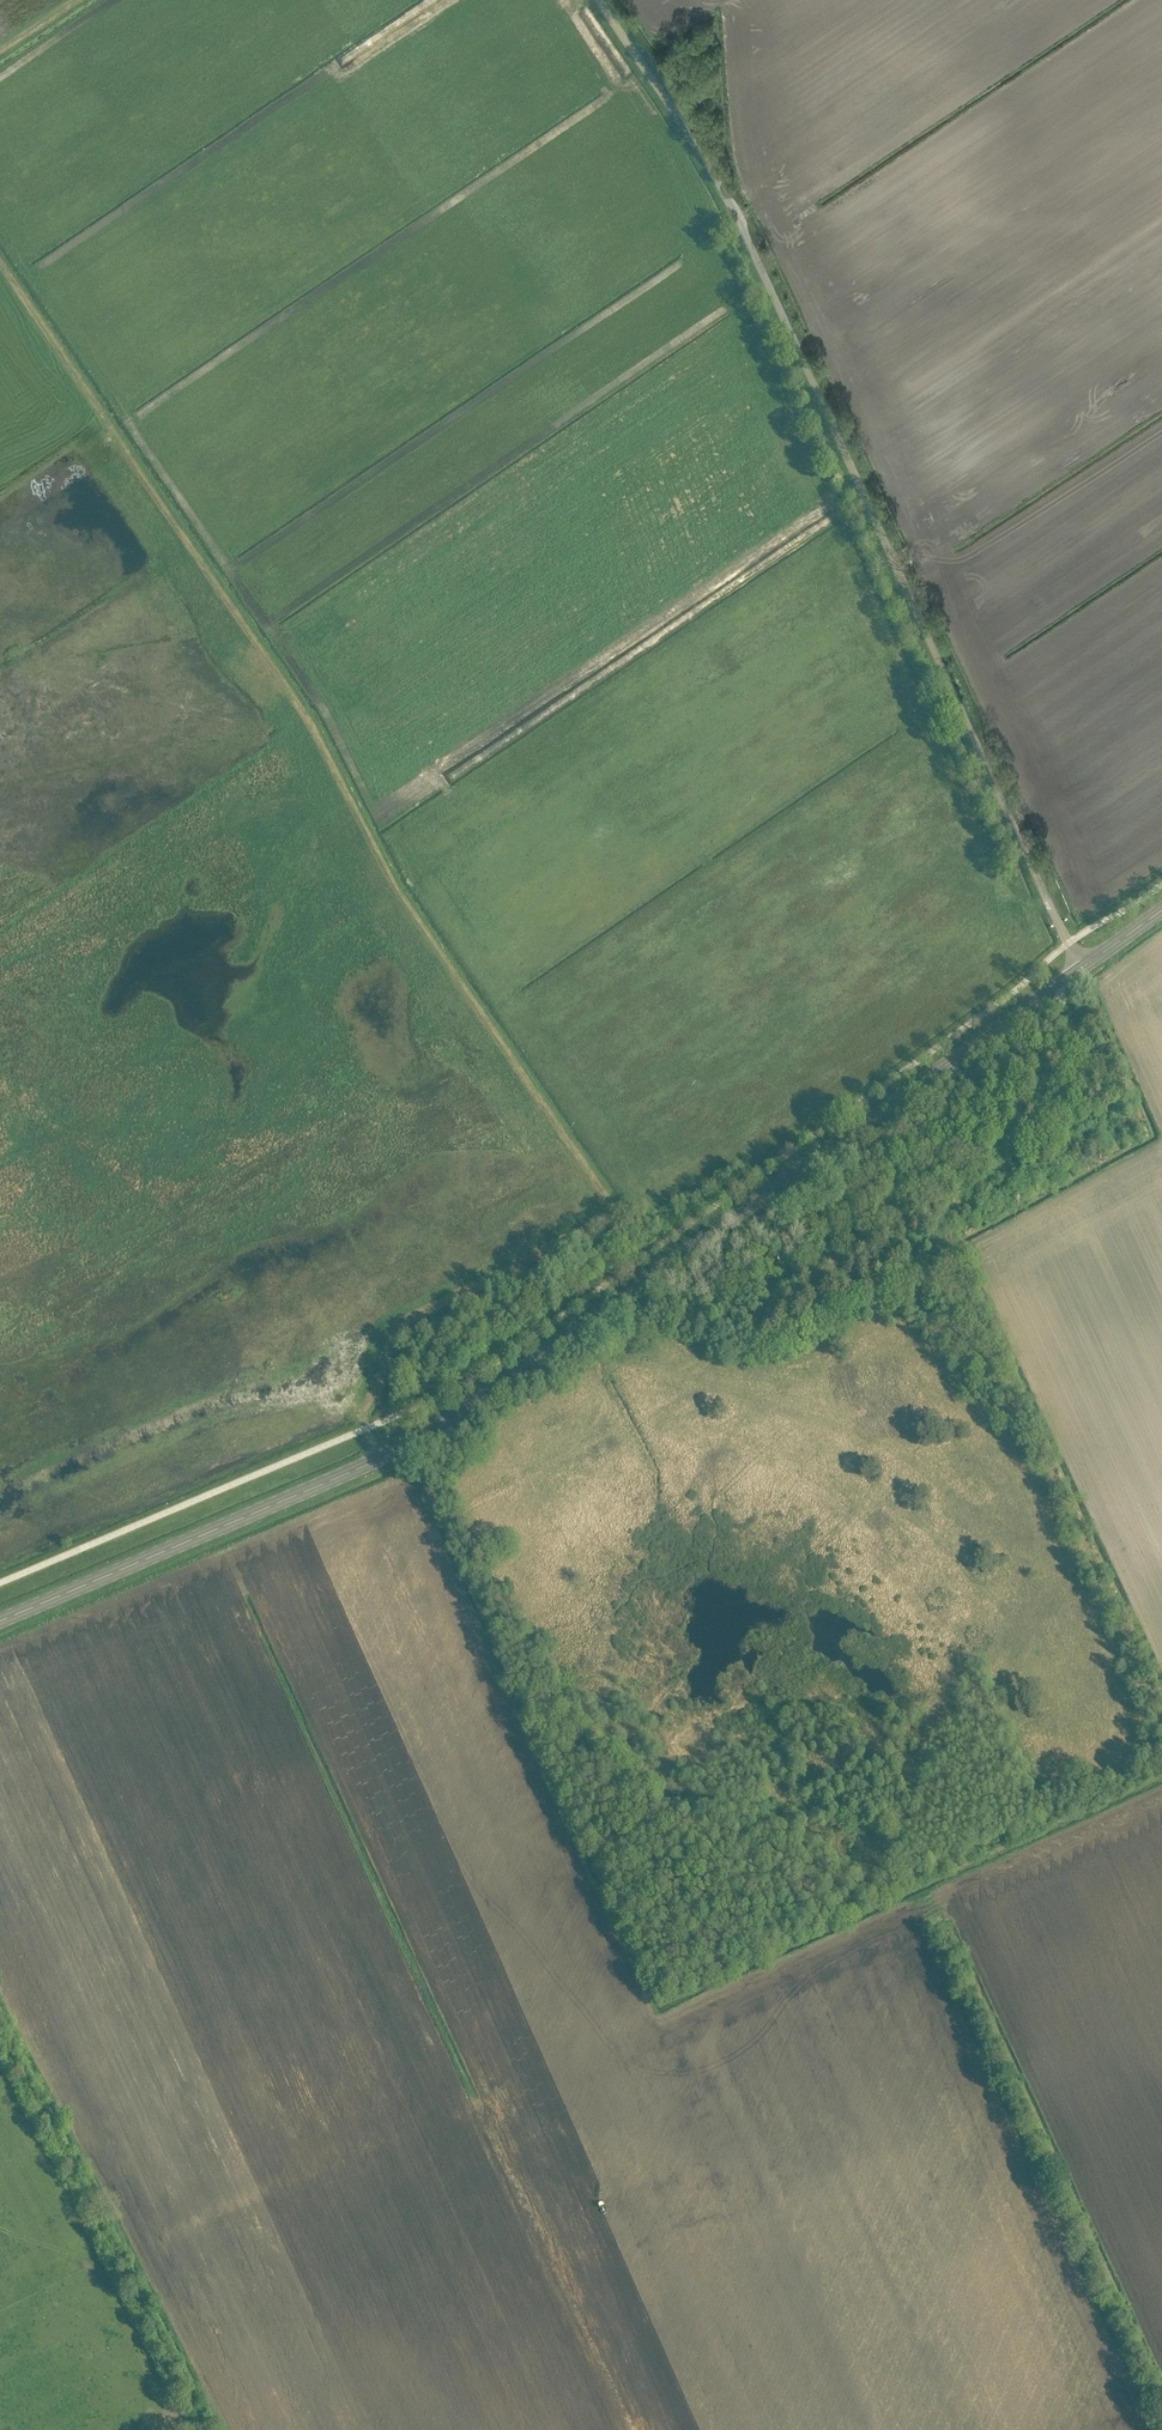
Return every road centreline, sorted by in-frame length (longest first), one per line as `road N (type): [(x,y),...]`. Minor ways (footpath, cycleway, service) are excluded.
road 1 (secondary): [(0,1623),(446,1424),(1081,970)]
road 2 (unclassified): [(1081,970),(738,218),(694,136),(601,0)]

